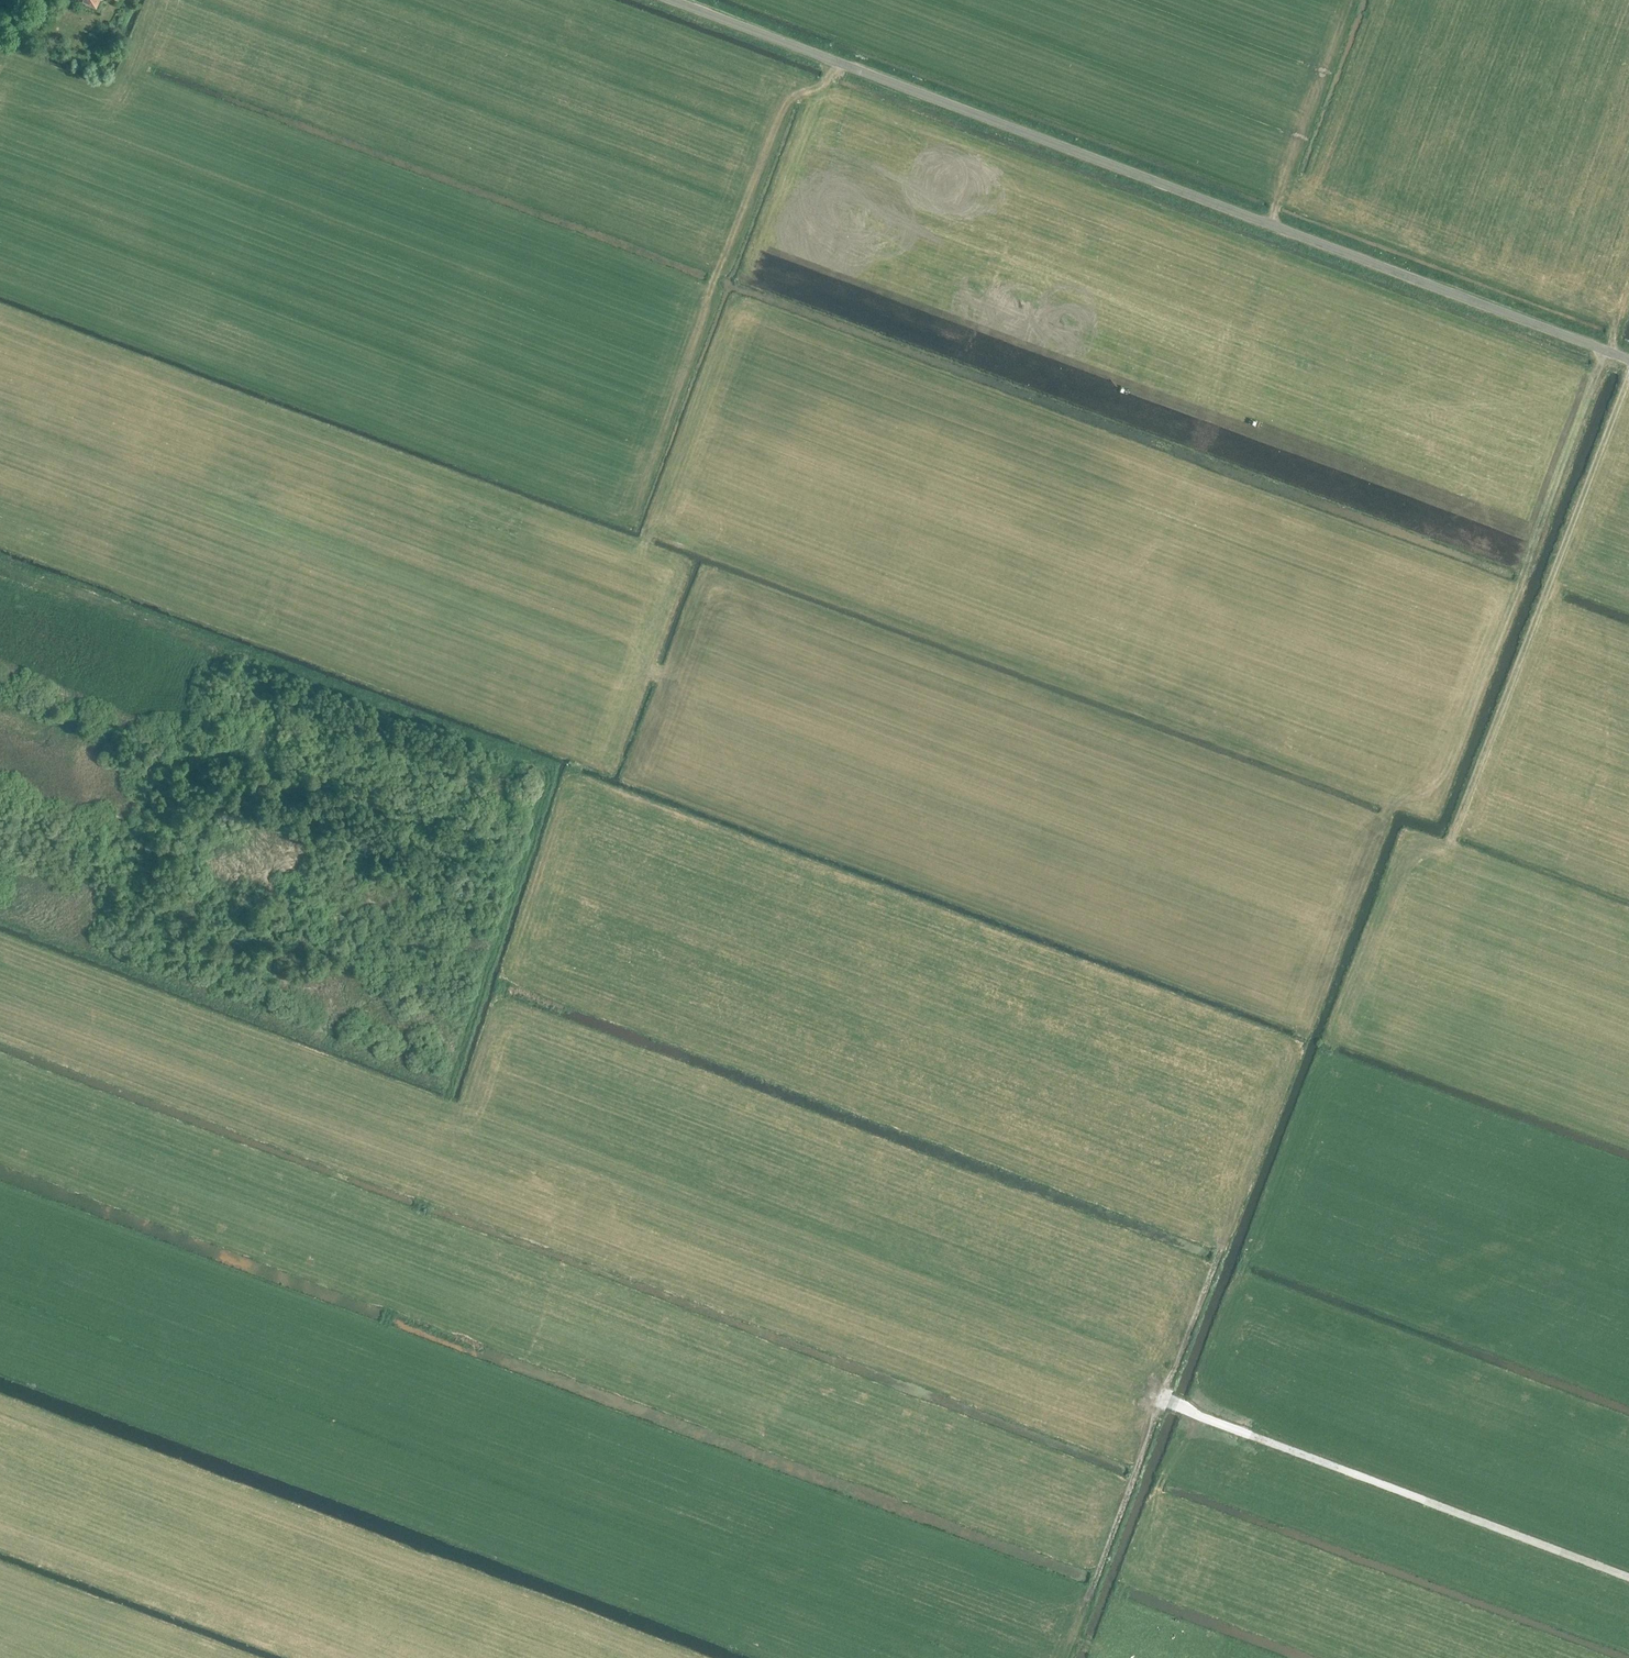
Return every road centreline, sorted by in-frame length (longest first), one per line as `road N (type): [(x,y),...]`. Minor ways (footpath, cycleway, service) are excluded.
road 1 (unclassified): [(670,0),(1628,361)]

